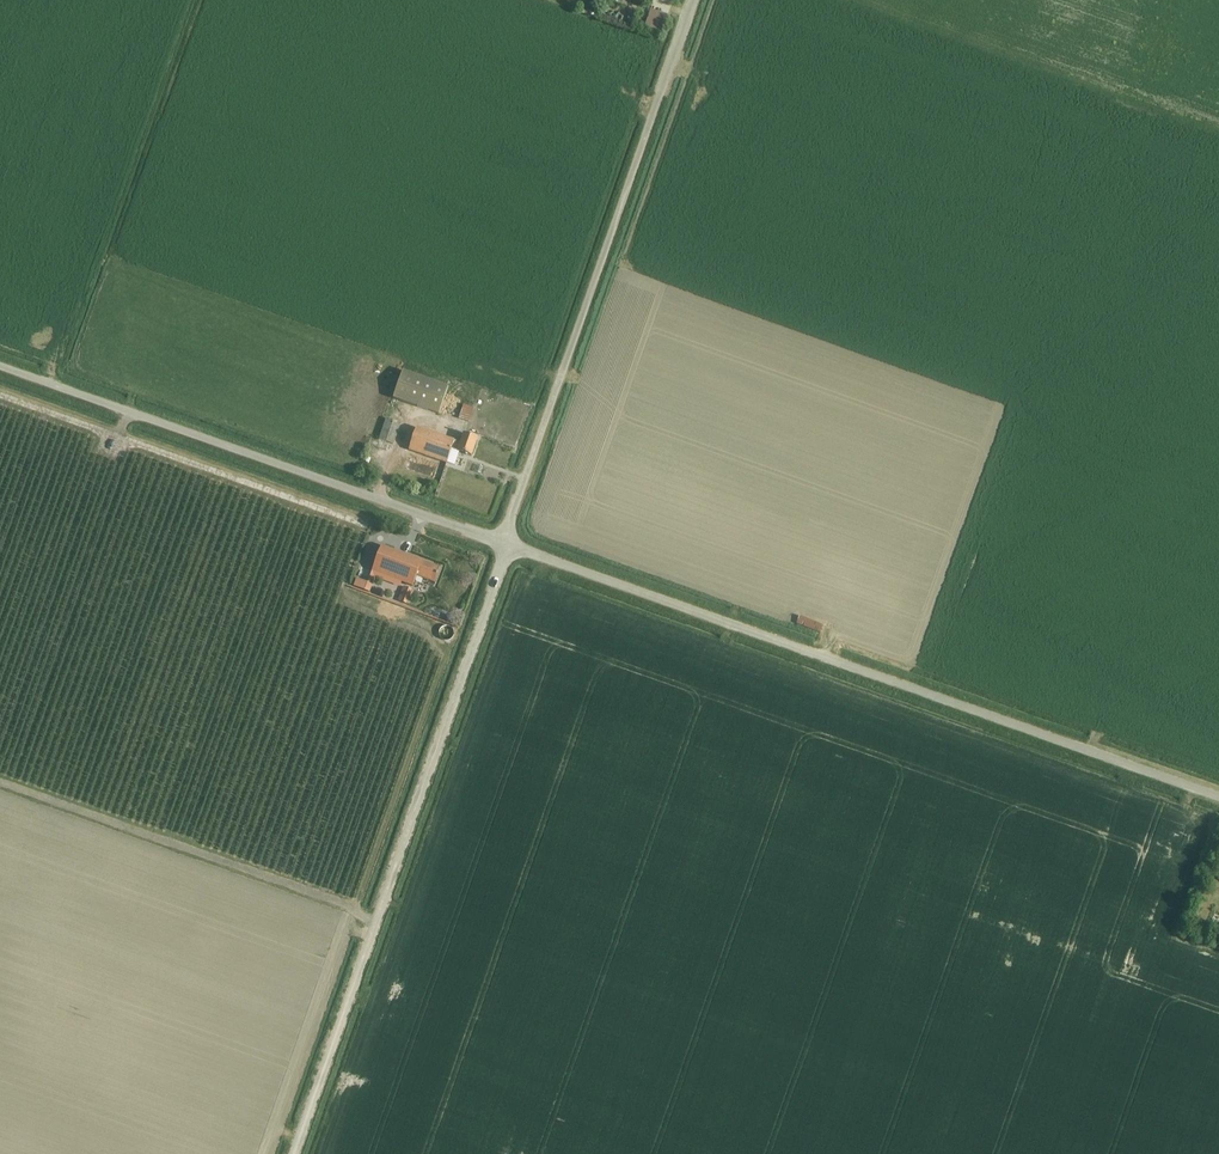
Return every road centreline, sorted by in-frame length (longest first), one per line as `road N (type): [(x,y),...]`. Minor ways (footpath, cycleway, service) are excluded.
road 1 (unclassified): [(1218,797),(505,545)]
road 2 (unclassified): [(293,1153),(505,545)]
road 3 (unclassified): [(505,545),(693,0)]
road 4 (unclassified): [(505,545),(0,367)]
road 5 (track): [(374,927),(358,912),(248,870)]

